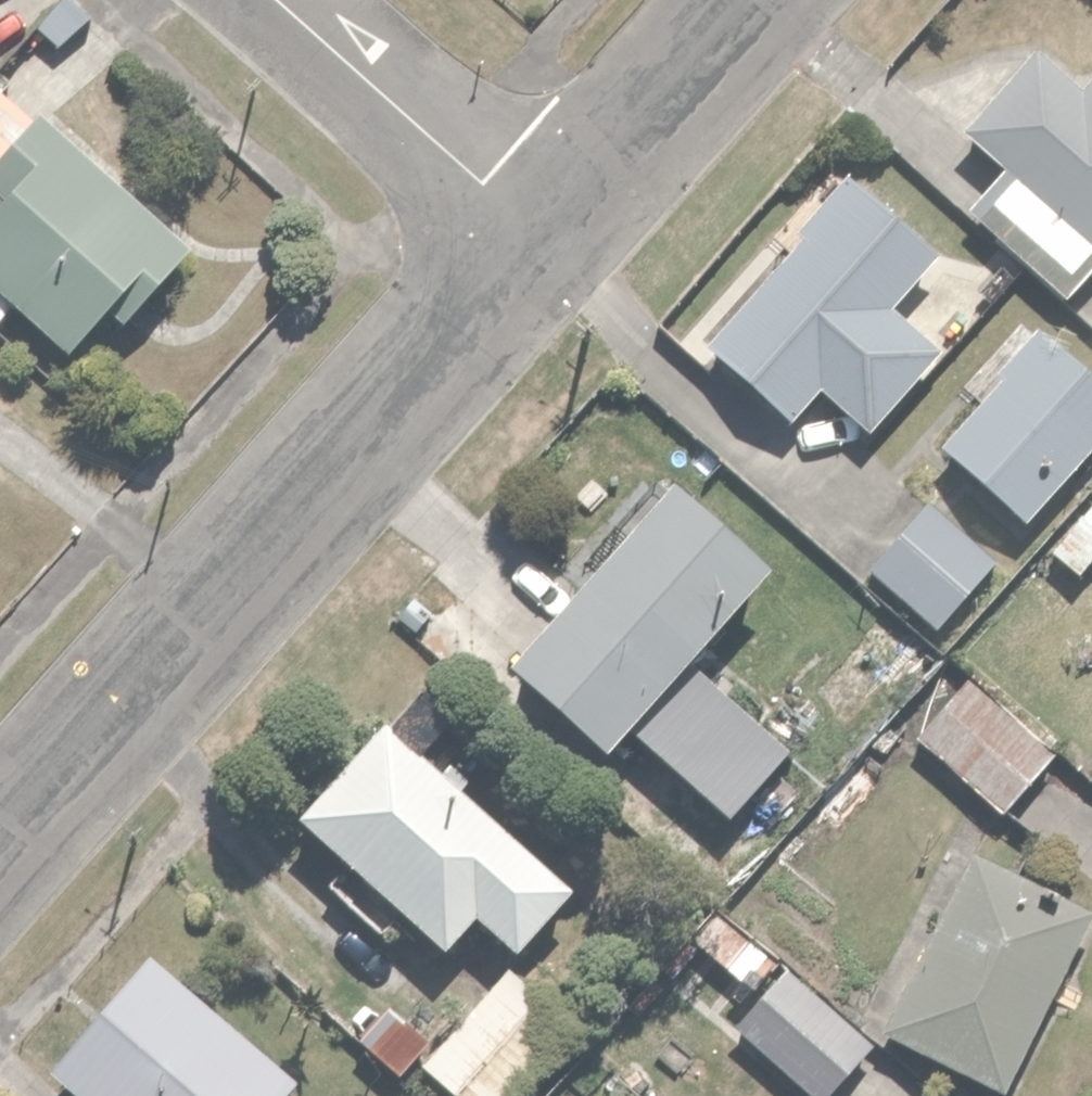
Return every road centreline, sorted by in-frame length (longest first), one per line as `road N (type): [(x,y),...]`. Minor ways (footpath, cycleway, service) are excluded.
road 1 (residential): [(0,849),(549,237)]
road 2 (residential): [(283,0),(549,237)]
road 3 (residential): [(549,237),(760,0)]

